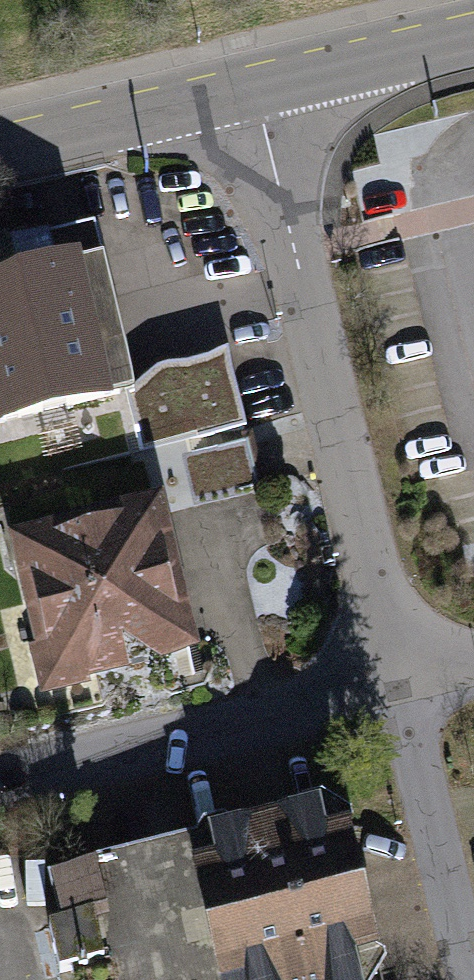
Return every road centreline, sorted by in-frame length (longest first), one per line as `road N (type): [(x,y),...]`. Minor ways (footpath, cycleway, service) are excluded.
road 1 (unclassified): [(249,83),(401,688)]
road 2 (unclassified): [(401,688),(0,784)]
road 3 (unclassified): [(401,688),(473,977)]
road 4 (tertiary): [(249,83),(0,145)]
road 5 (tertiary): [(473,30),(249,83)]

